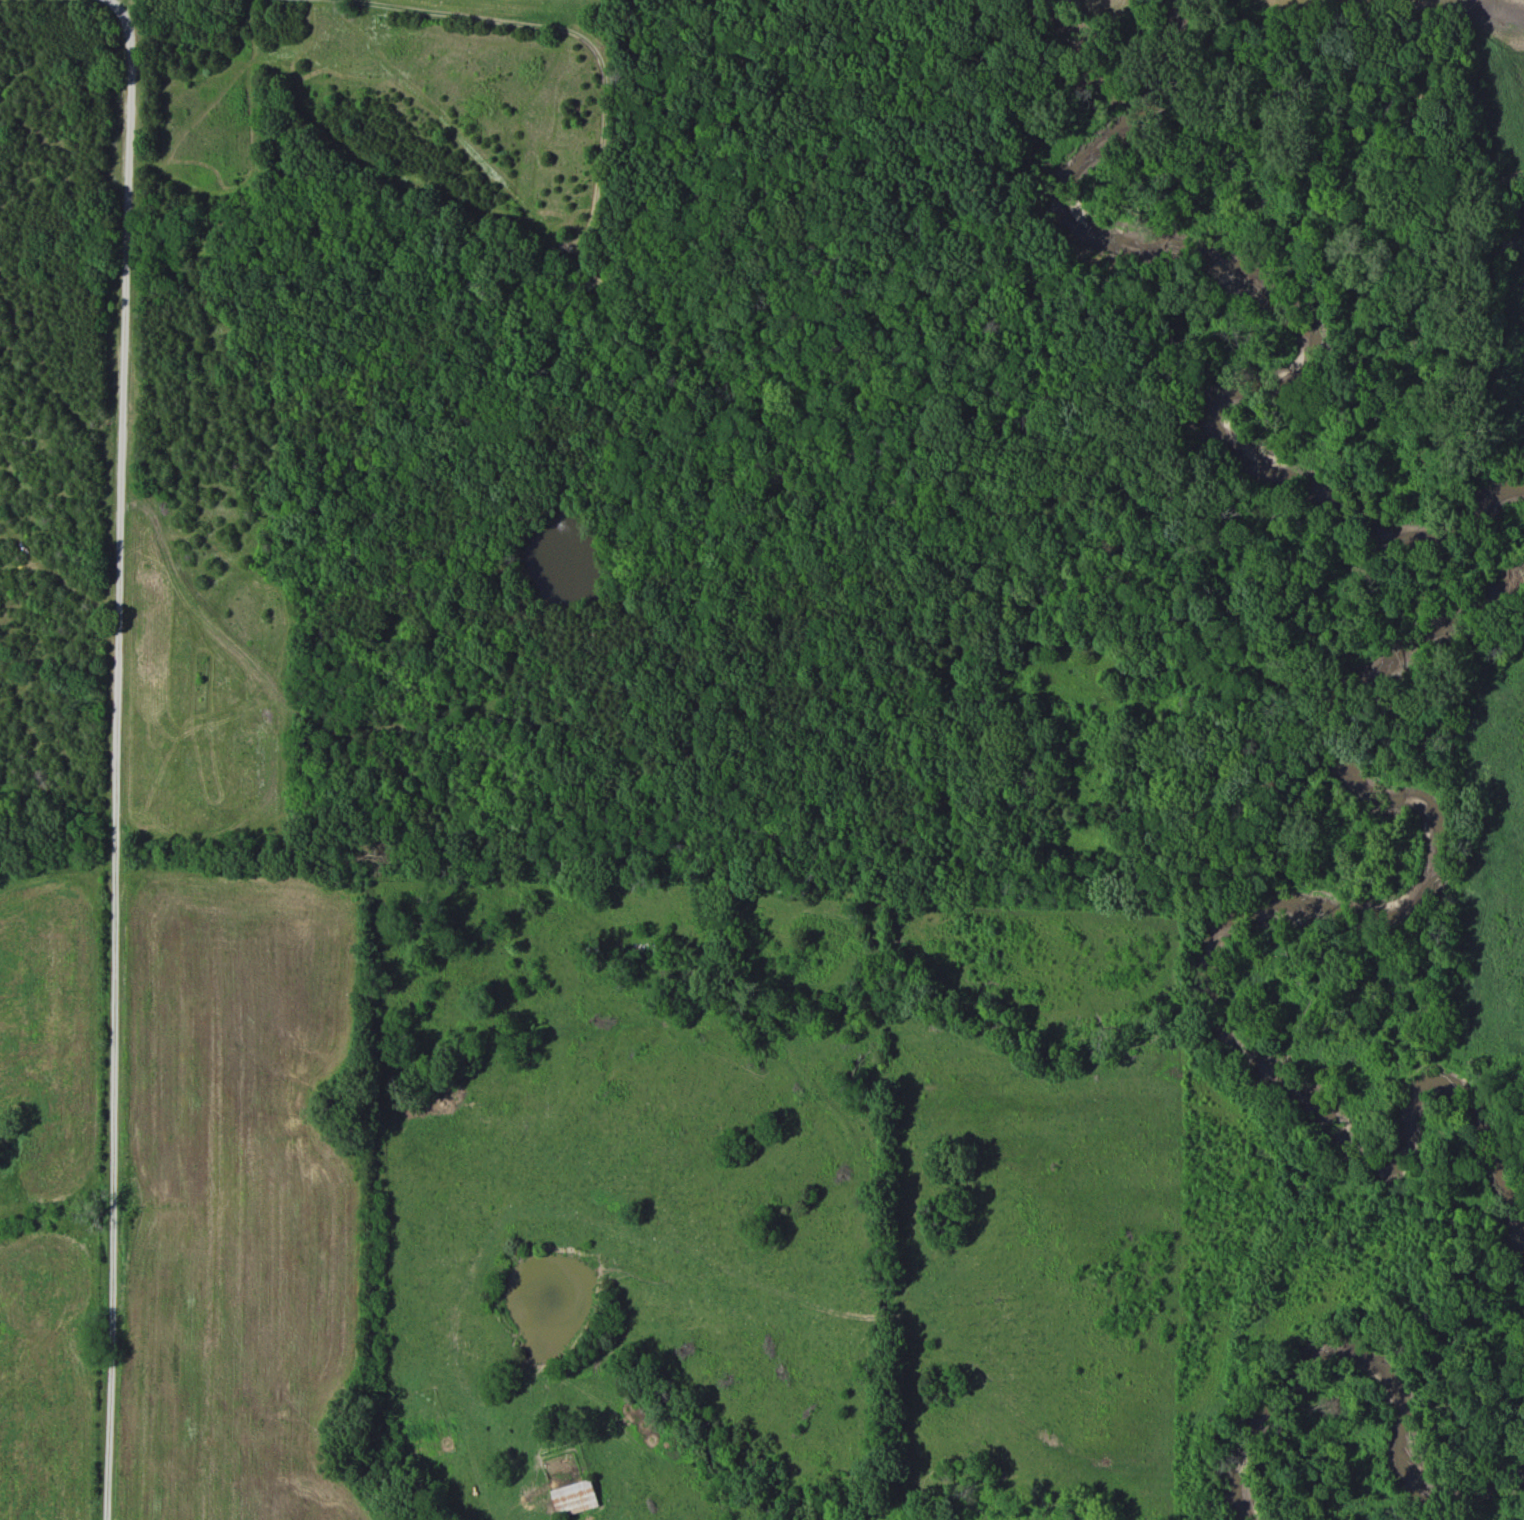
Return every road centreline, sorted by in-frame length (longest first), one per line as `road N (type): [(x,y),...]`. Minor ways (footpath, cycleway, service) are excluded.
road 1 (residential): [(109,1519),(135,65),(132,26),(114,5)]

